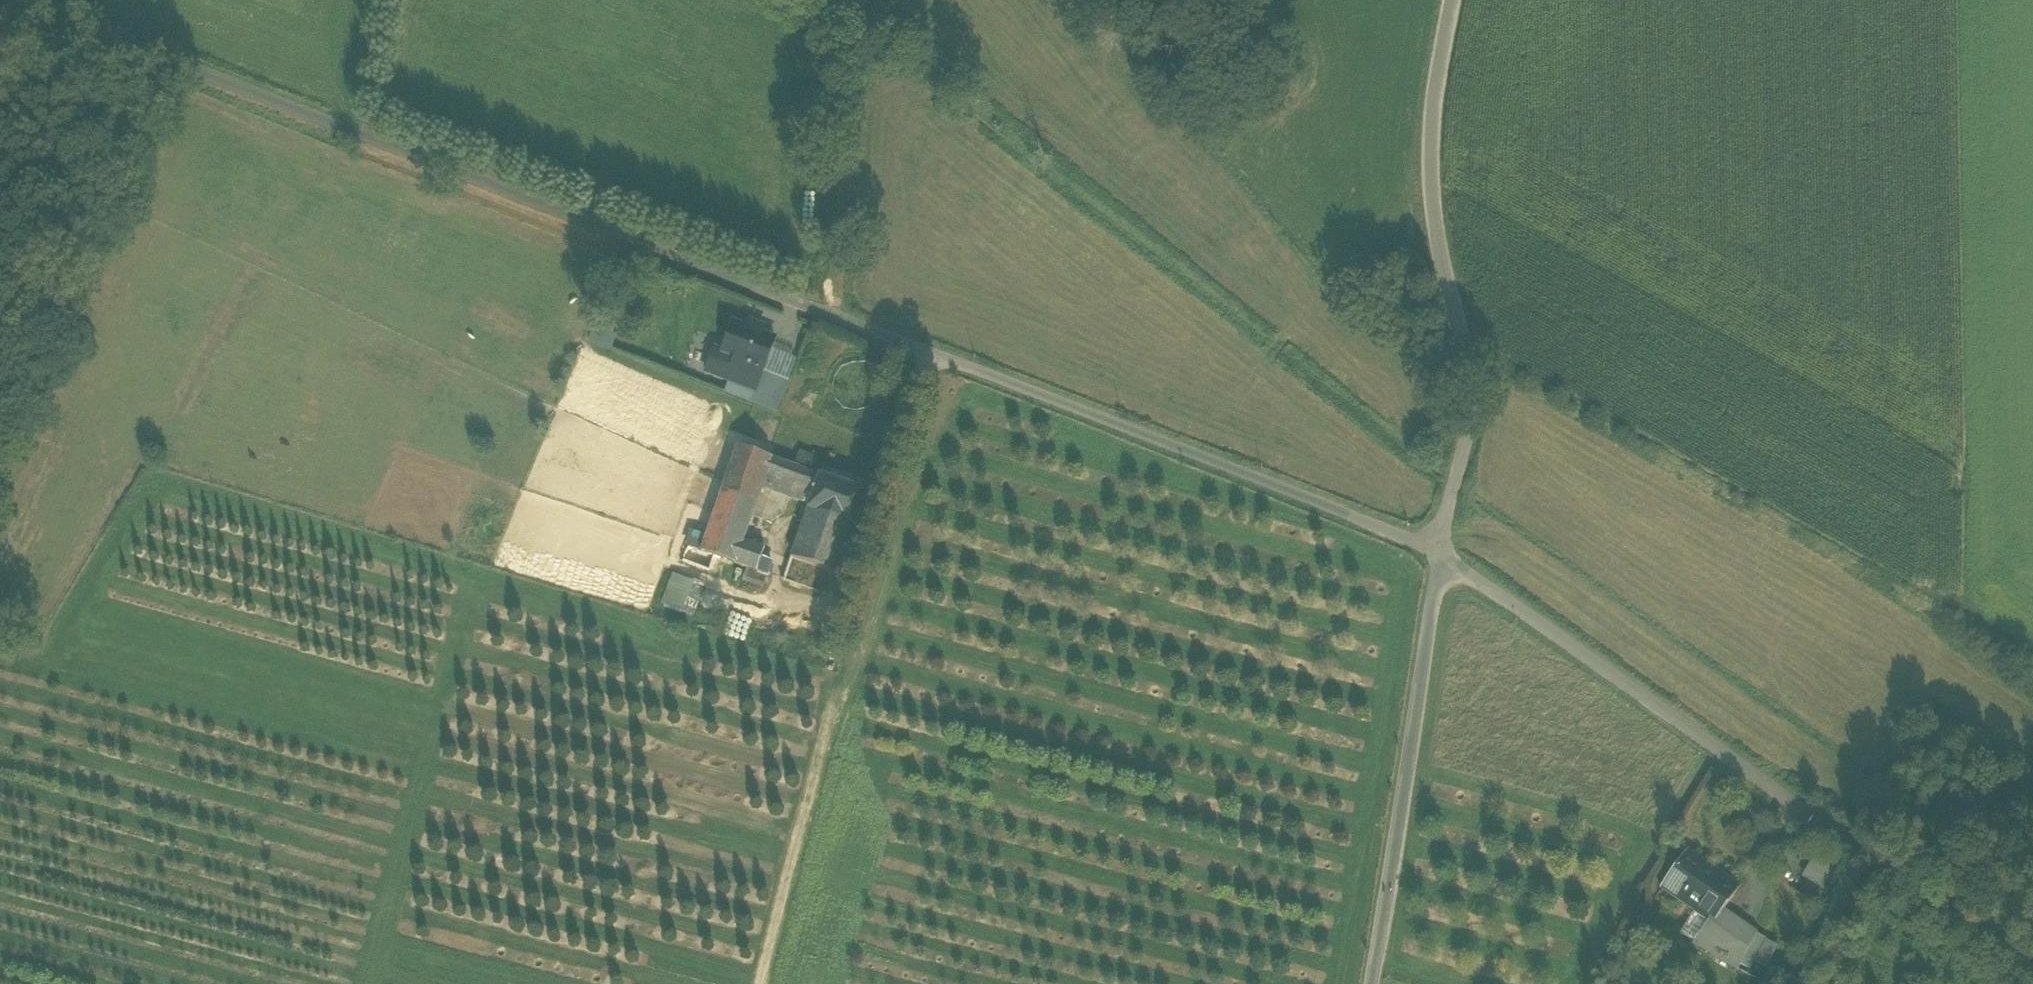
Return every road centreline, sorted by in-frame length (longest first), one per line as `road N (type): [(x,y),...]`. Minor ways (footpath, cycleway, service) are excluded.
road 1 (residential): [(635,239),(1437,551)]
road 2 (residential): [(2032,959),(1782,799),(1437,551)]
road 3 (track): [(8,0),(635,239)]
road 4 (track): [(755,983),(828,707),(832,649),(930,352)]
road 5 (unclassified): [(1455,0),(1429,142),(1436,255),(1468,358),(1469,430),(1437,551)]
road 6 (unclassified): [(1437,551),(1372,983)]
road 7 (track): [(832,314),(865,0)]

